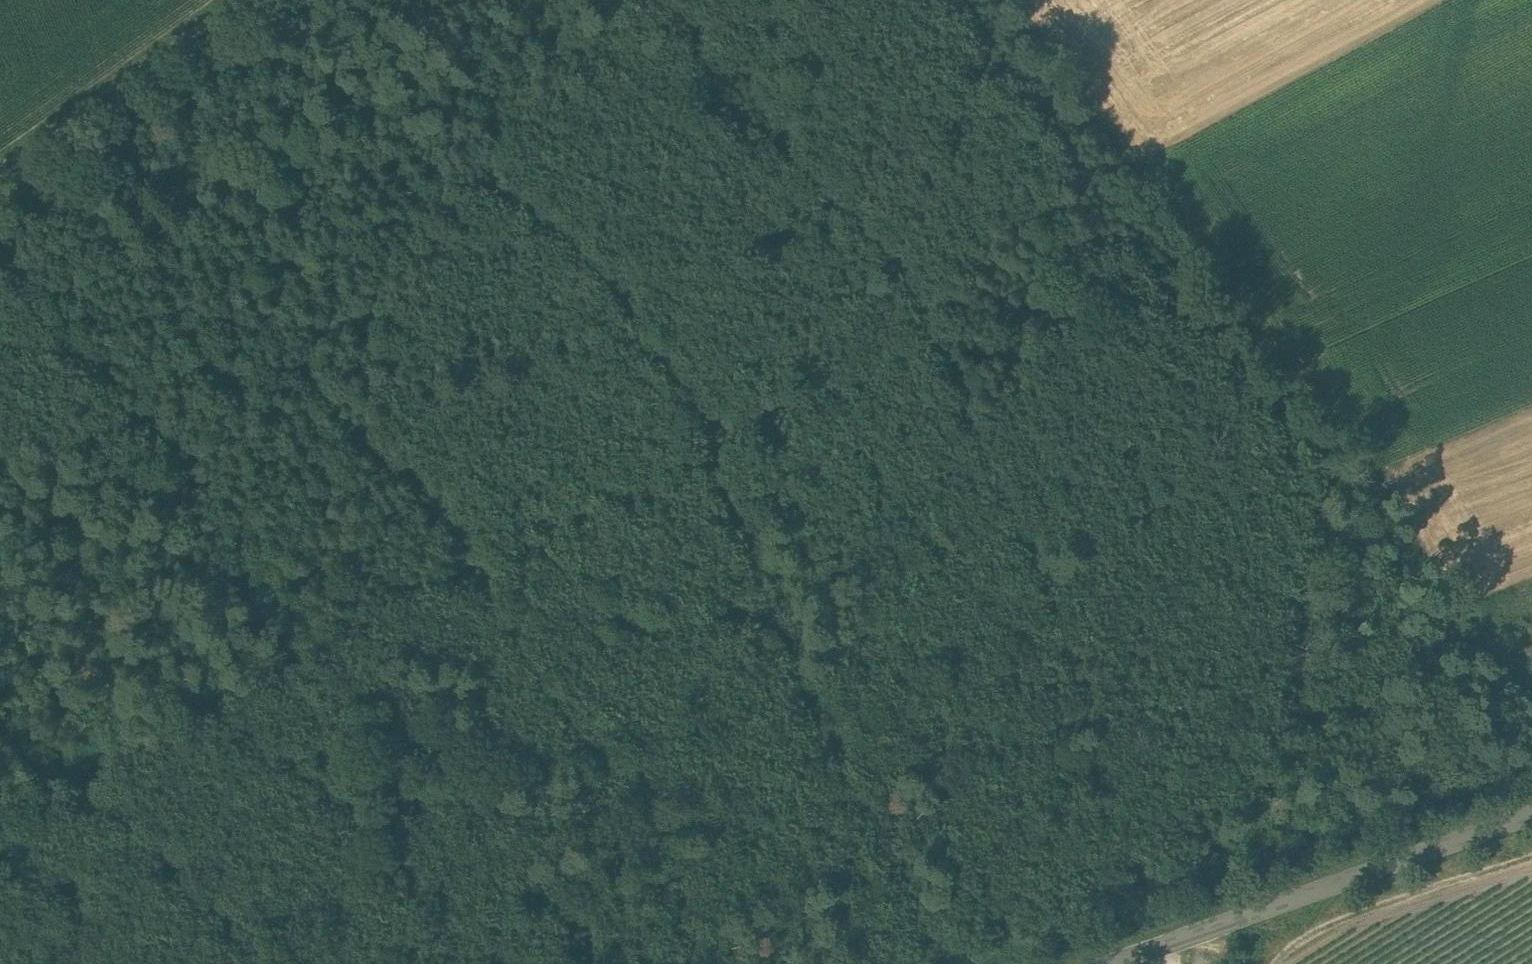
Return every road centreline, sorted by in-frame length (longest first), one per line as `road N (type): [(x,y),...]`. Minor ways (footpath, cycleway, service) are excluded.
road 1 (track): [(609,963),(0,251)]
road 2 (track): [(333,645),(1114,236)]
road 3 (unclassified): [(1105,963),(1531,814)]
road 4 (track): [(244,0),(0,174)]

